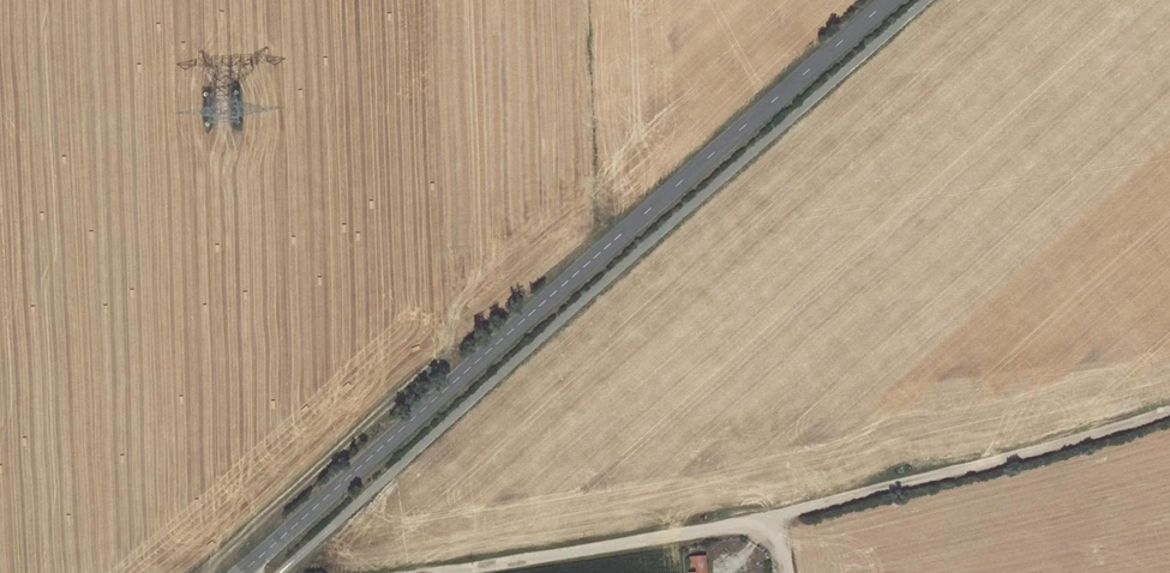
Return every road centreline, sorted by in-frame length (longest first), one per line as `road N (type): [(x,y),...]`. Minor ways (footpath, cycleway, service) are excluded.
road 1 (tertiary): [(249,572),(896,0)]
road 2 (track): [(349,572),(783,516),(1169,420)]

